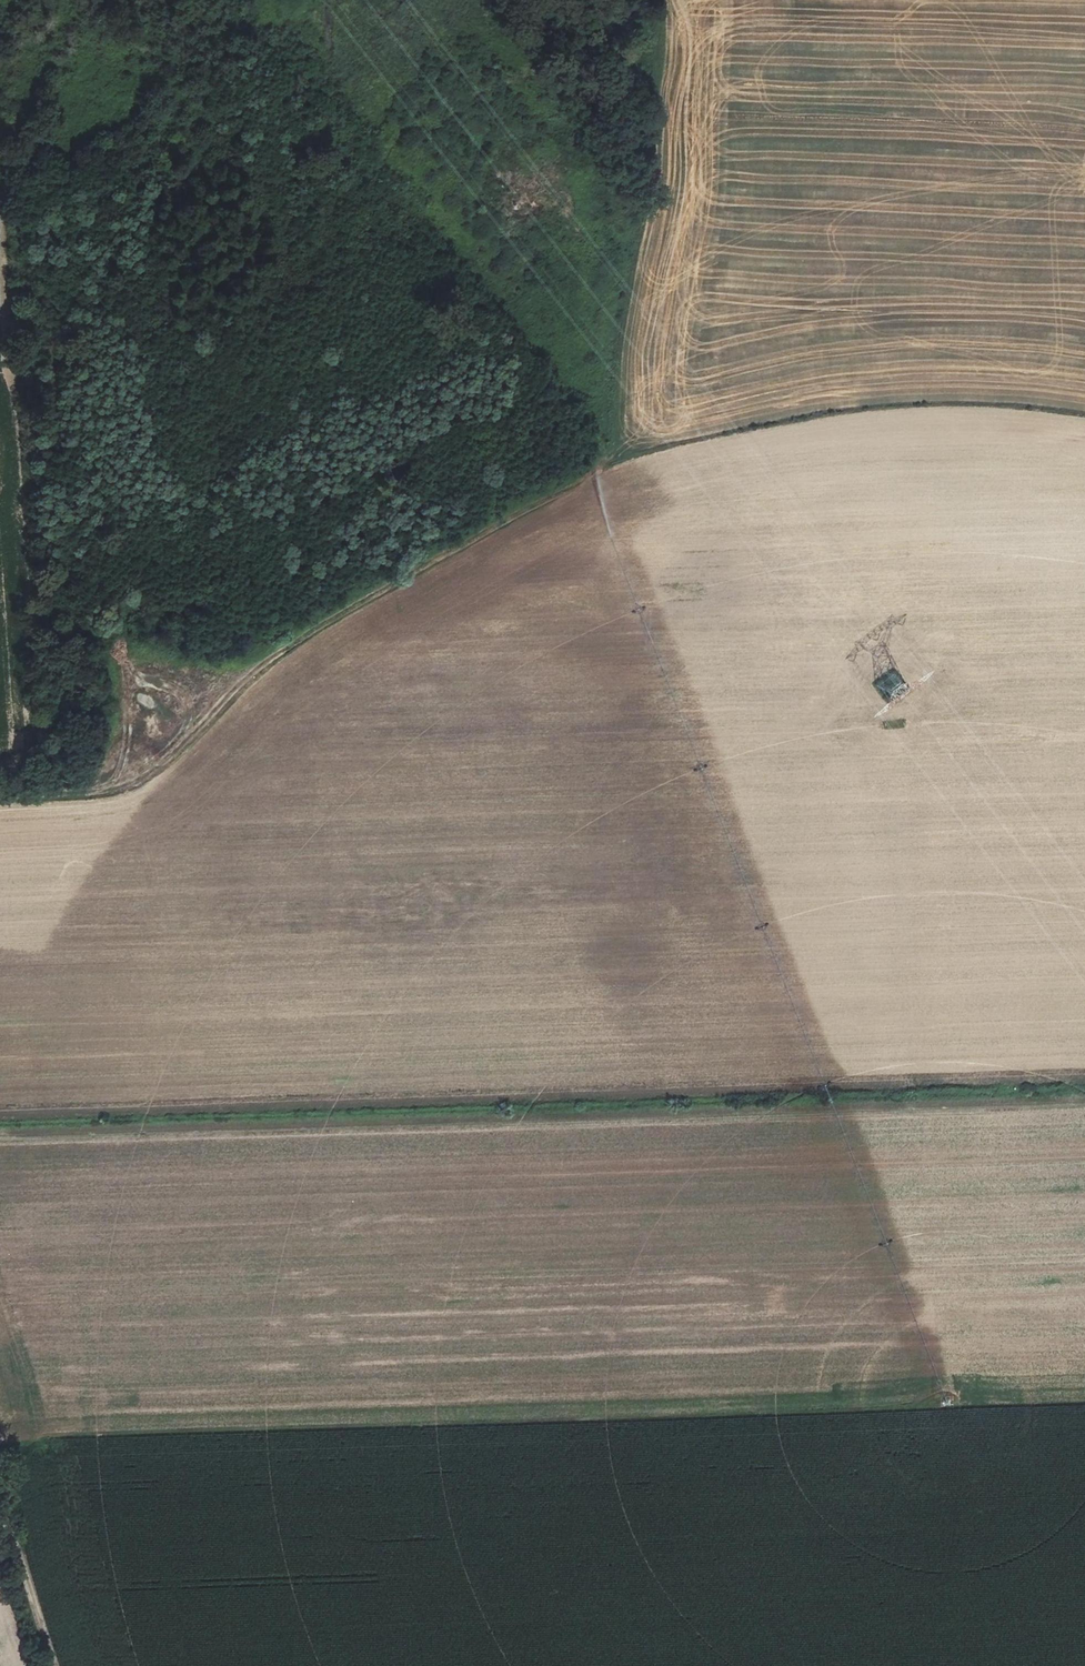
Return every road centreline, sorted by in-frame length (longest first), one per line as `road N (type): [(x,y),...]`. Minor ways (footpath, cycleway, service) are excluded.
road 1 (track): [(0,800),(129,794),(157,779),(276,654),(326,616),(490,522),(600,473),(606,411)]
road 2 (track): [(53,1665),(0,1506)]

